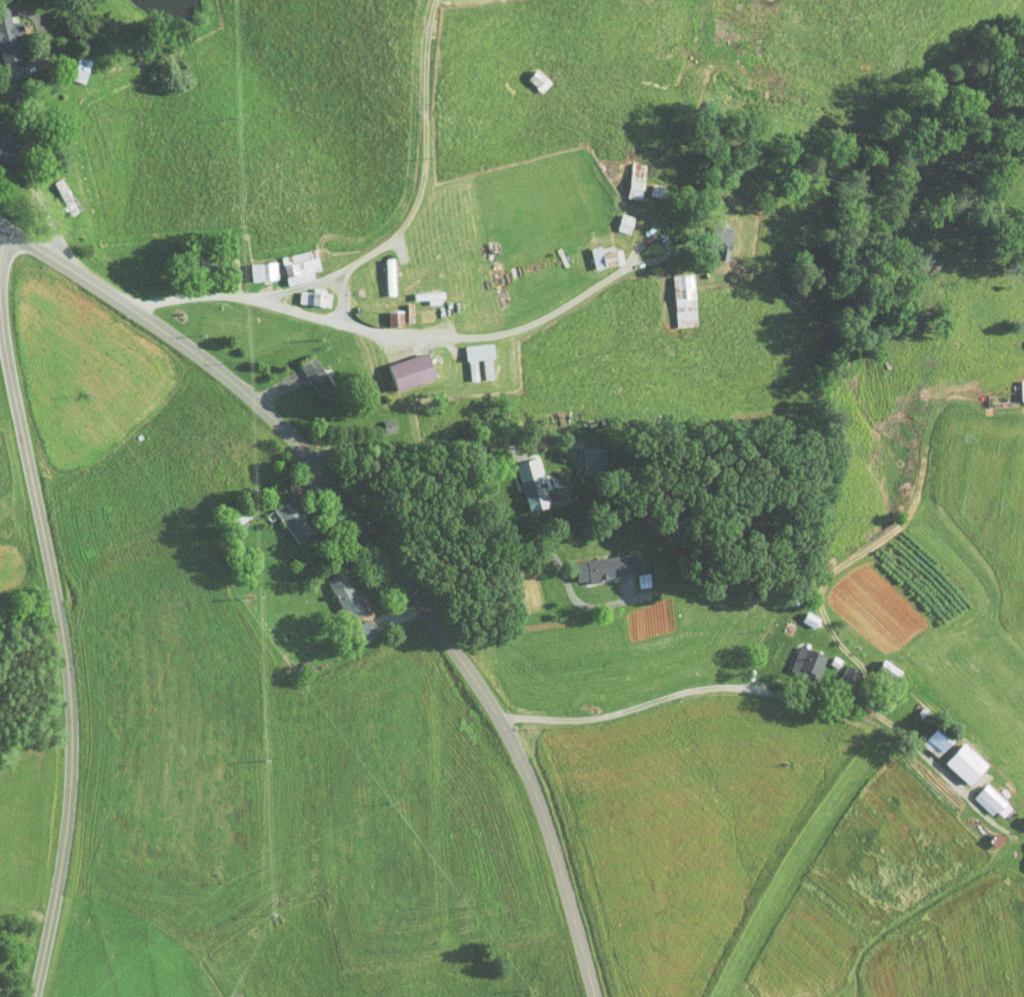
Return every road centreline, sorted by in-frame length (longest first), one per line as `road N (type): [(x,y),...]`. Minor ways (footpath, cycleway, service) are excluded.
road 1 (tertiary): [(596,996),(549,828),(514,745),(371,533),(233,383),(0,224)]
road 2 (residential): [(35,996),(62,864),(72,723),(66,650),(1,317),(6,228)]
road 3 (residential): [(499,719),(590,720),(723,688),(873,708),(1023,839)]
road 4 (residential): [(129,307),(229,298),(385,331),(485,337),(554,315),(622,270),(652,234)]

